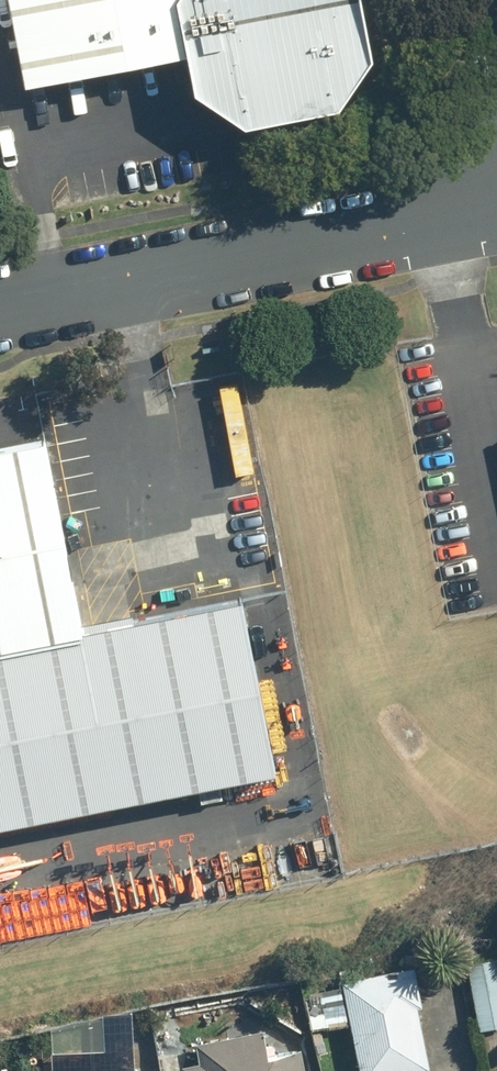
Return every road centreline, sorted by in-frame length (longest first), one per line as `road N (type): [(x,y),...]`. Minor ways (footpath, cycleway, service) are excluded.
road 1 (unclassified): [(0,305),(496,204)]

